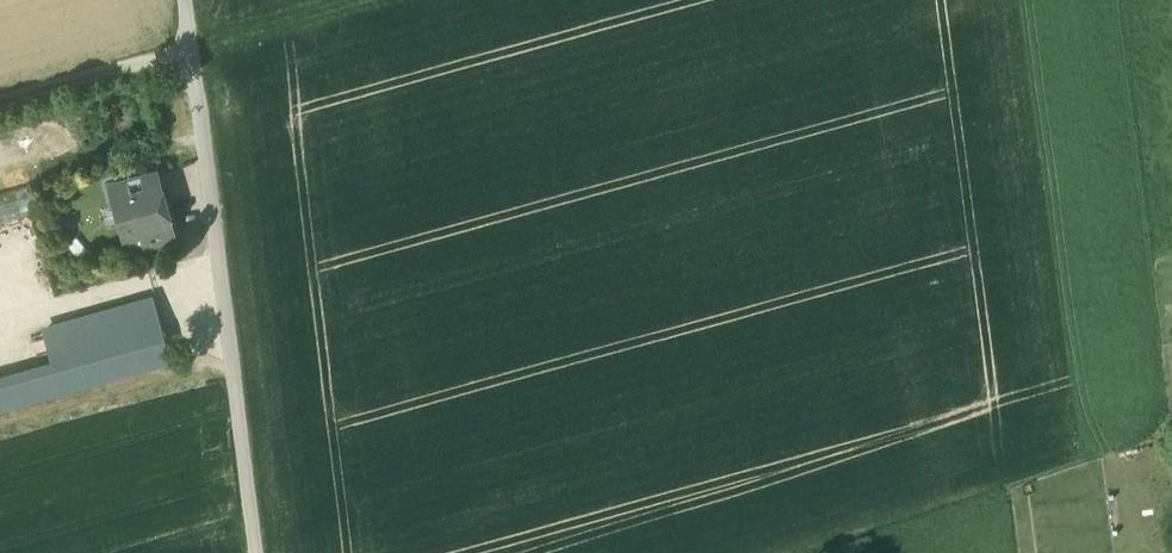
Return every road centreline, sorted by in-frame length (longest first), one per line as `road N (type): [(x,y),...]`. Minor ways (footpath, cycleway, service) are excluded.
road 1 (track): [(255,552),(186,0)]
road 2 (track): [(0,105),(371,0)]

